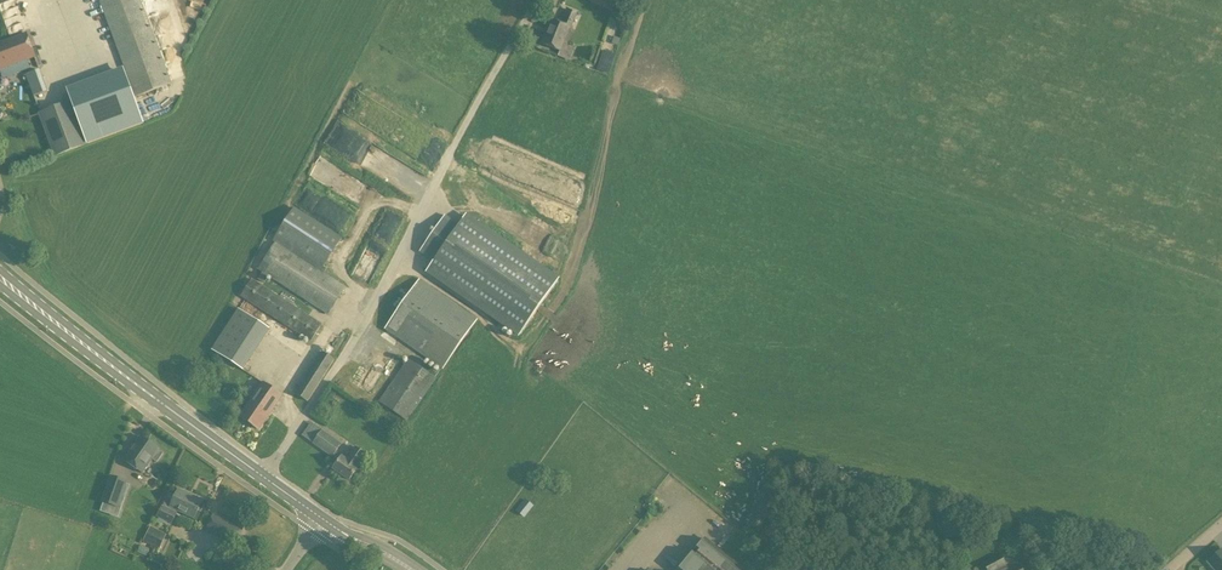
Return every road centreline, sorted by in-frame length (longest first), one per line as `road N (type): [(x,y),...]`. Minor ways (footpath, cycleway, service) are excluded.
road 1 (track): [(266,477),(400,261),(536,0)]
road 2 (track): [(400,261),(512,342),(528,342),(569,275),(643,0)]
road 3 (secondary): [(322,519),(0,276)]

